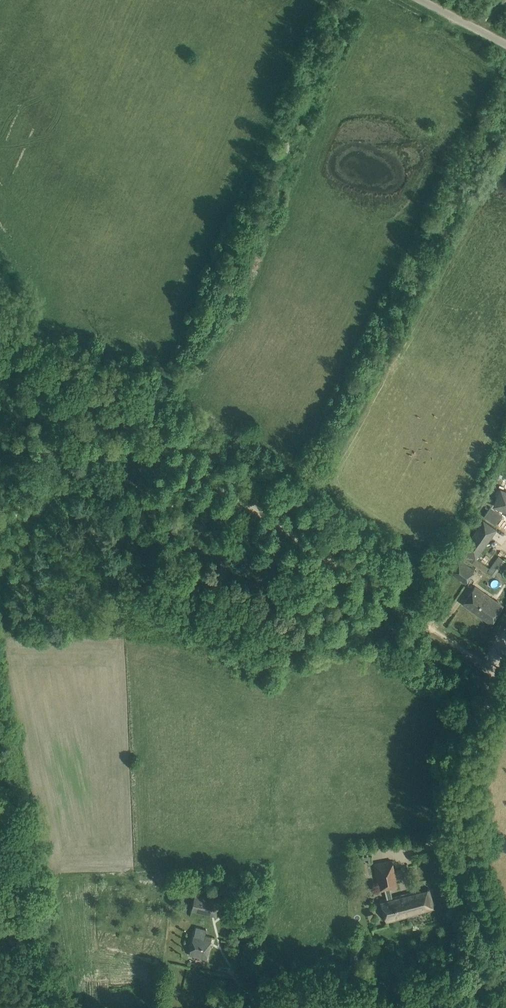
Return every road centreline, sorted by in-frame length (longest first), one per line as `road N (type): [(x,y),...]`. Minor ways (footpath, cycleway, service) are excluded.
road 1 (track): [(417,618),(0,336)]
road 2 (unclassified): [(505,948),(471,904),(458,828),(466,757),(487,699),(505,677)]

